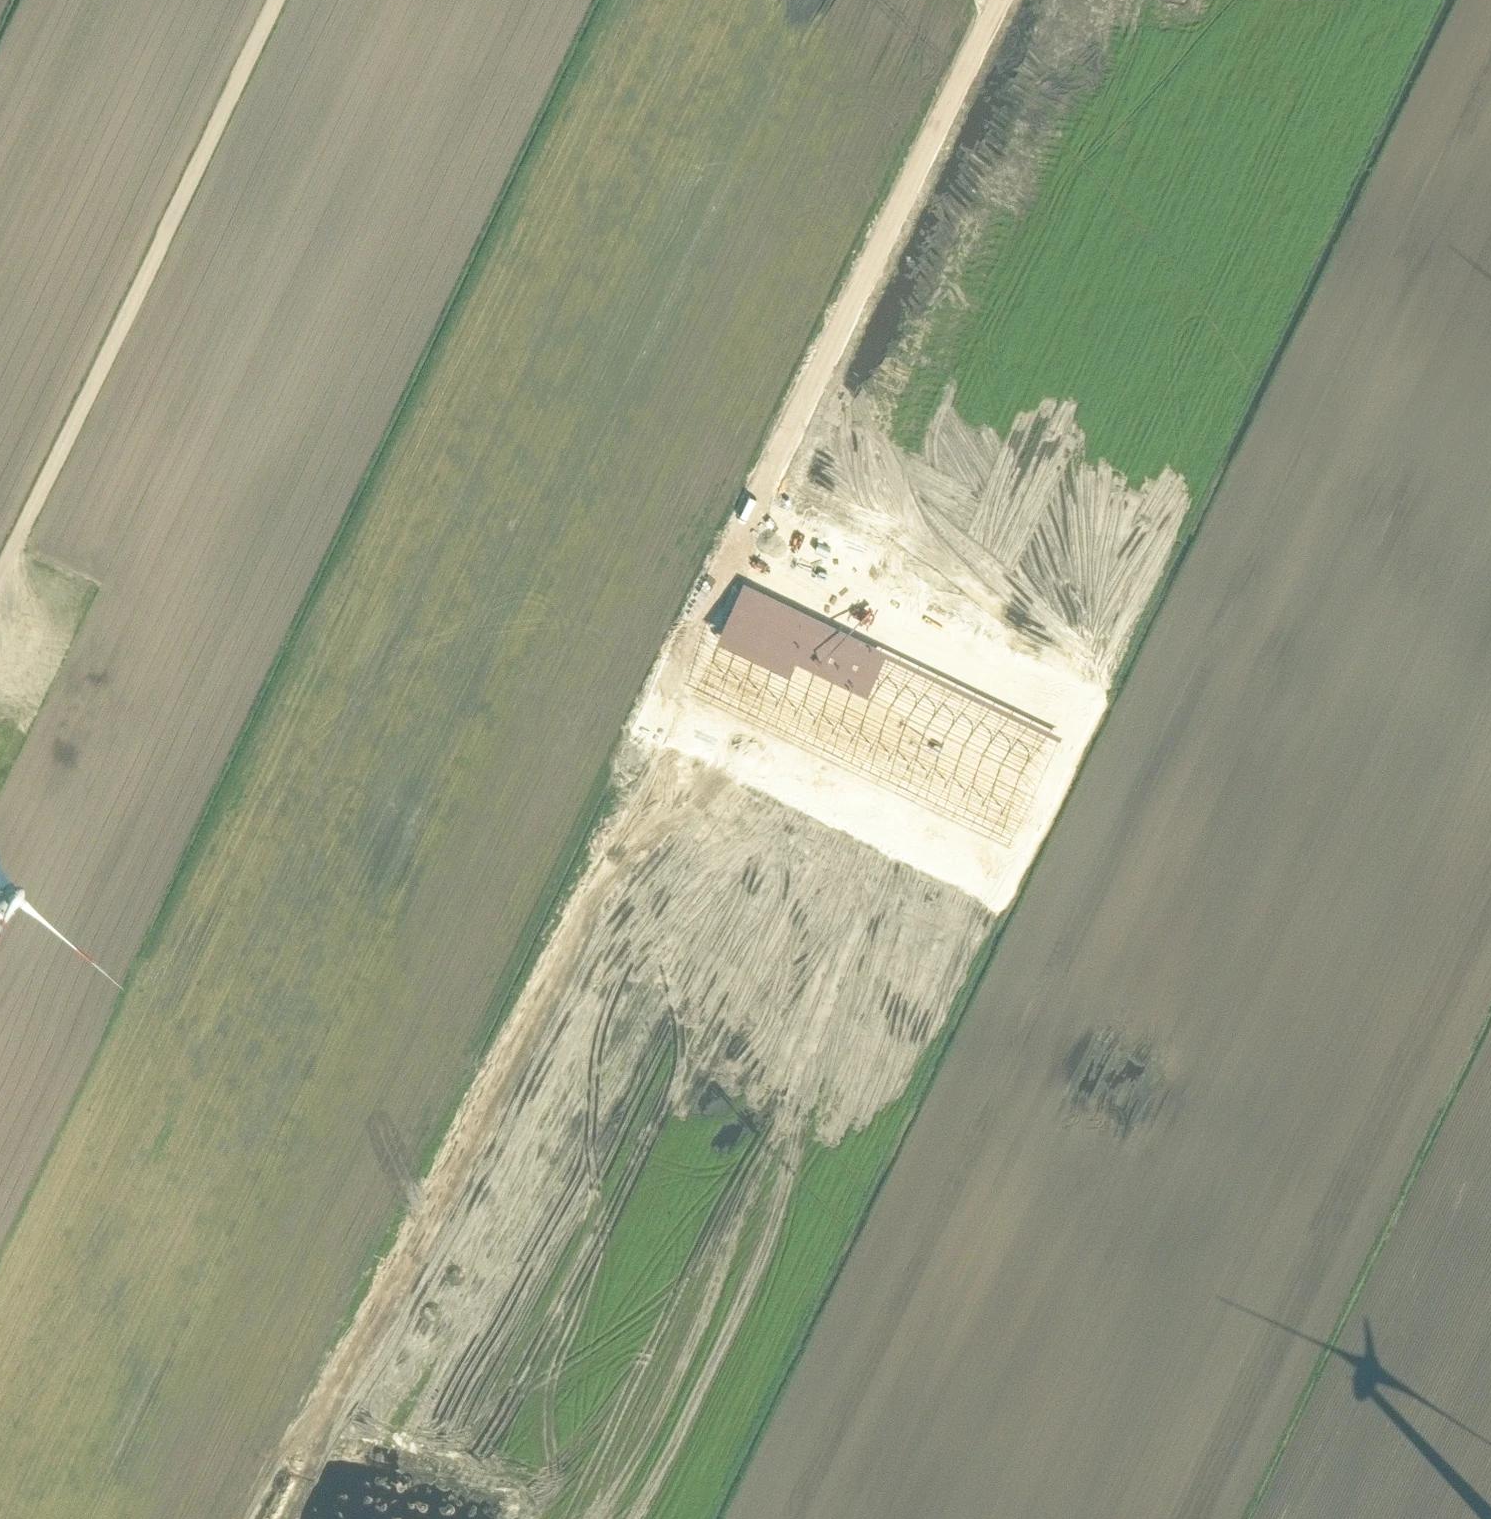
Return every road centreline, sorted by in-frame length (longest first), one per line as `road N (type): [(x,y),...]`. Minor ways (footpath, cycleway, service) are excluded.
road 1 (track): [(273,0),(0,562)]

